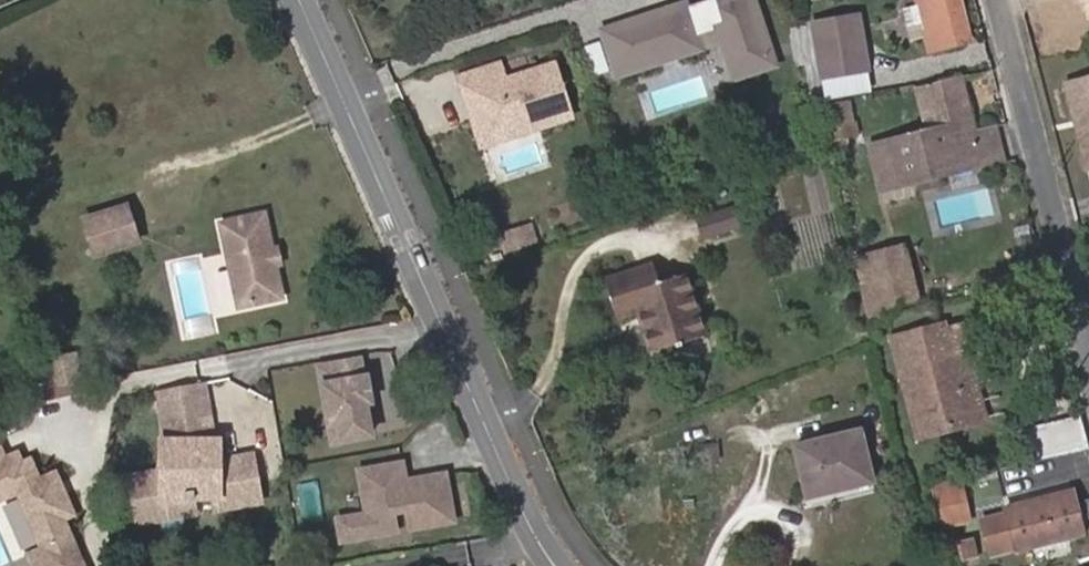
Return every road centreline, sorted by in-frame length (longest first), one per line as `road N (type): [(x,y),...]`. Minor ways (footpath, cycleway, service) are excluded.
road 1 (tertiary): [(303,0),(554,565)]
road 2 (residential): [(1088,361),(997,0)]

